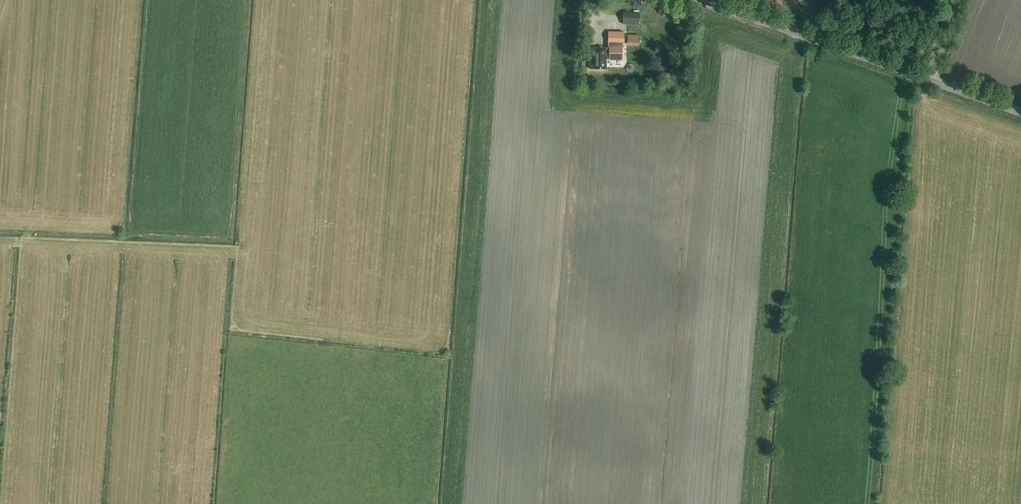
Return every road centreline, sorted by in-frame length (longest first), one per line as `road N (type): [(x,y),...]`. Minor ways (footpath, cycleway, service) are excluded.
road 1 (unclassified): [(1020,113),(701,0)]

